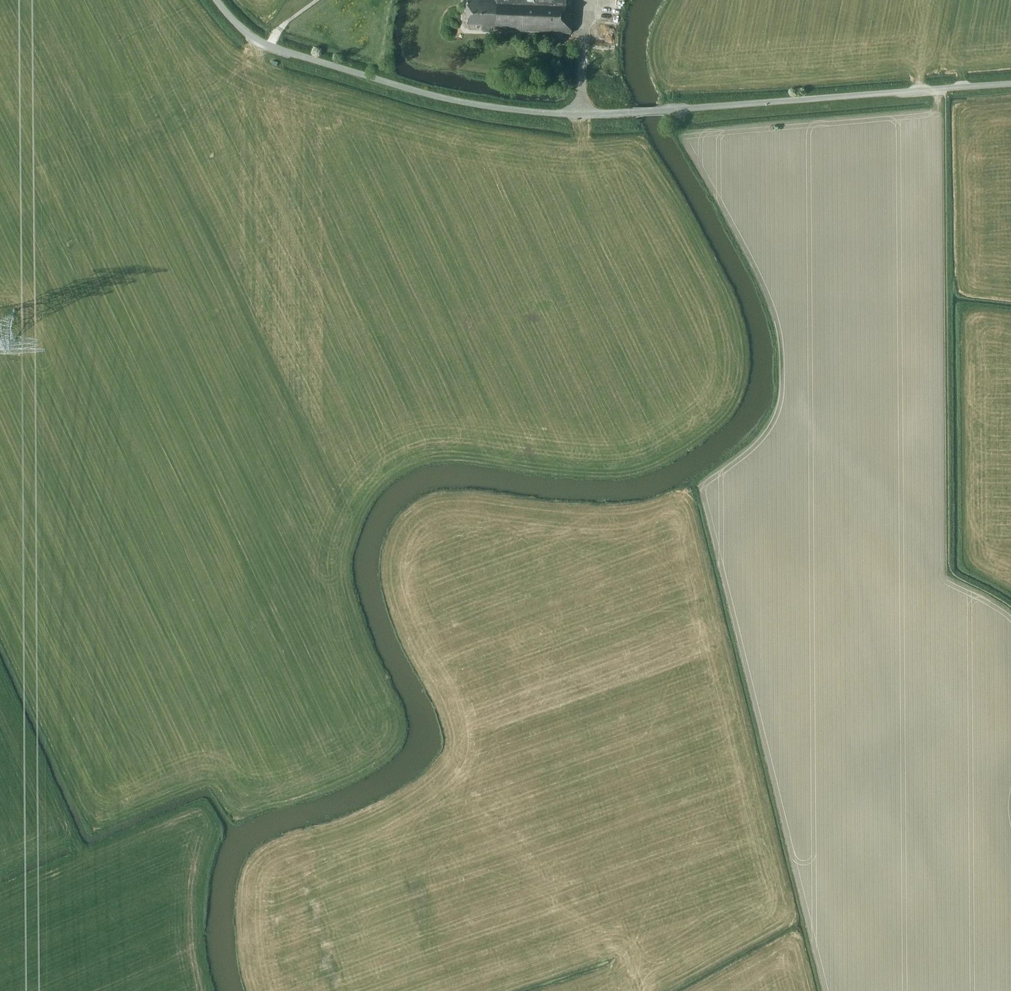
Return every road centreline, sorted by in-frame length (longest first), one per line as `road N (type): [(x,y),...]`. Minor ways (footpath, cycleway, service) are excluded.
road 1 (unclassified): [(636,112),(451,99),(290,55),(239,28),(219,0)]
road 2 (unclassified): [(636,112),(1010,83)]

